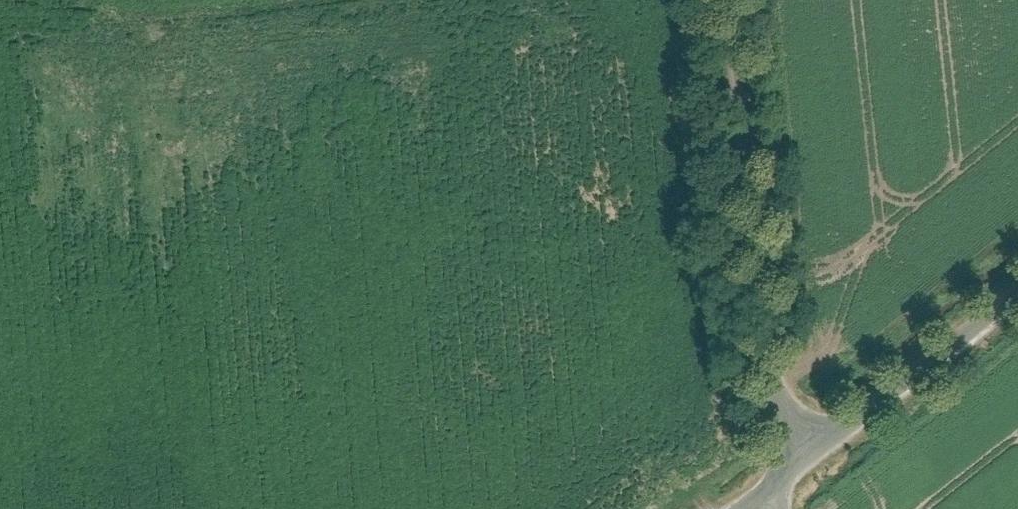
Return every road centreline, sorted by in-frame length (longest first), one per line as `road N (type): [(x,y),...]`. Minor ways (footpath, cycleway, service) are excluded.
road 1 (unclassified): [(714,0),(786,405),(816,452)]
road 2 (residential): [(816,452),(1017,293)]

